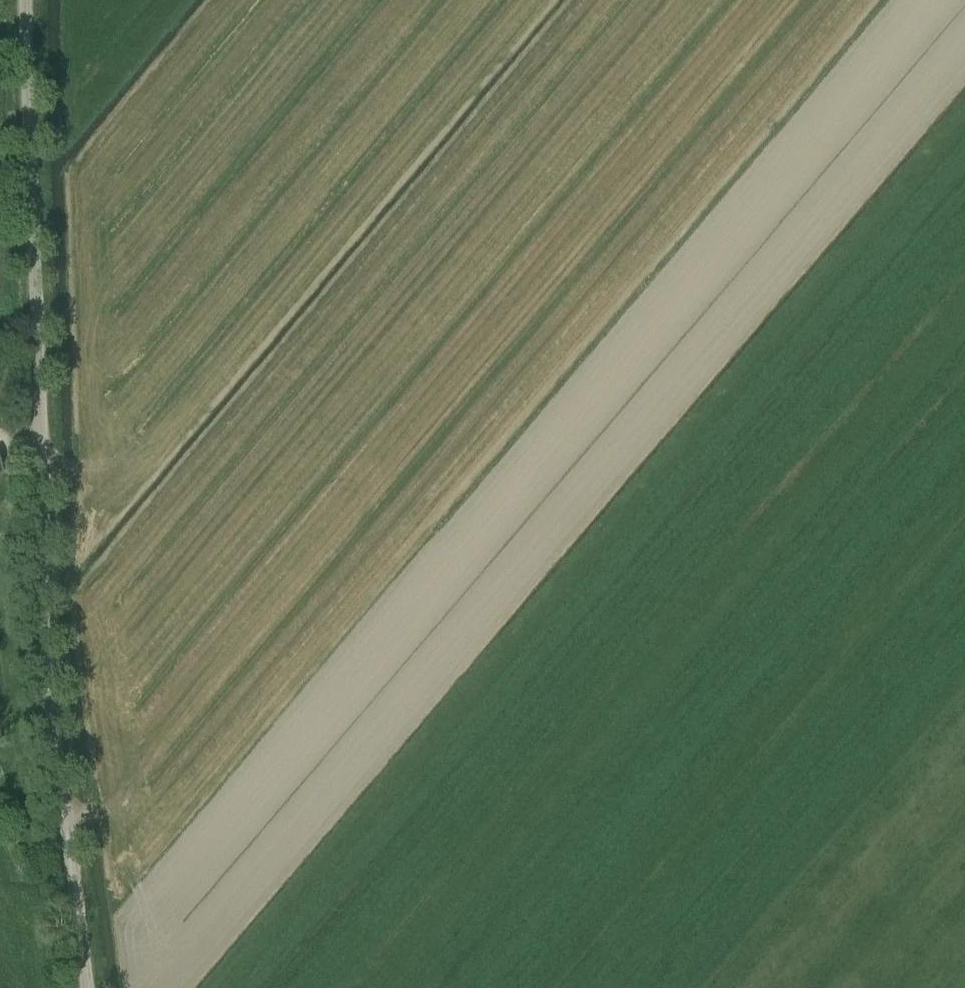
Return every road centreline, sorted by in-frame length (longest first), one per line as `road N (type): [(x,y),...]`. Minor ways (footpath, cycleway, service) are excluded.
road 1 (unclassified): [(80,987),(42,637),(23,123),(28,0)]

